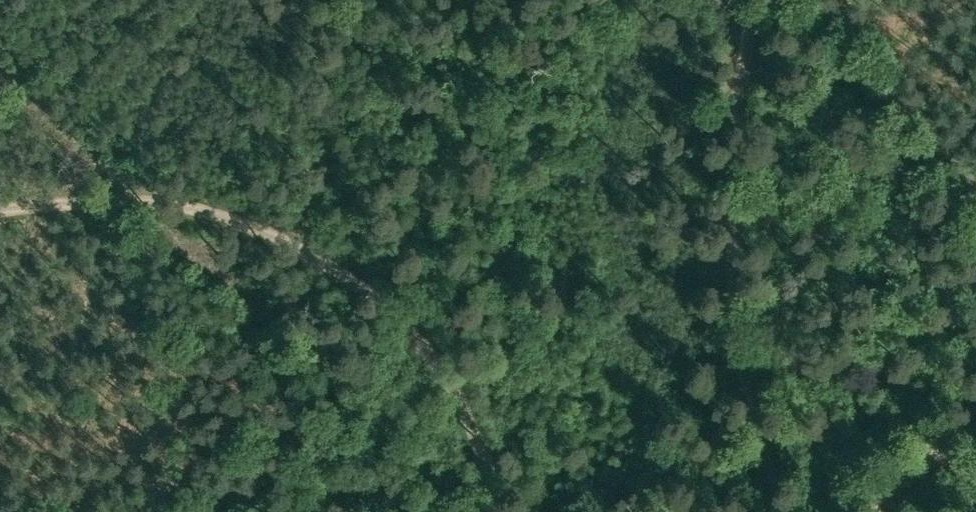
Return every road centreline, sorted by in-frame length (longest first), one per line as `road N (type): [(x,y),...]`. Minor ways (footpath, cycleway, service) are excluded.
road 1 (track): [(543,511),(489,388),(423,322),(310,245),(196,212),(0,207)]
road 2 (track): [(751,0),(744,106),(748,348),(786,511)]
road 3 (track): [(975,415),(862,511)]

